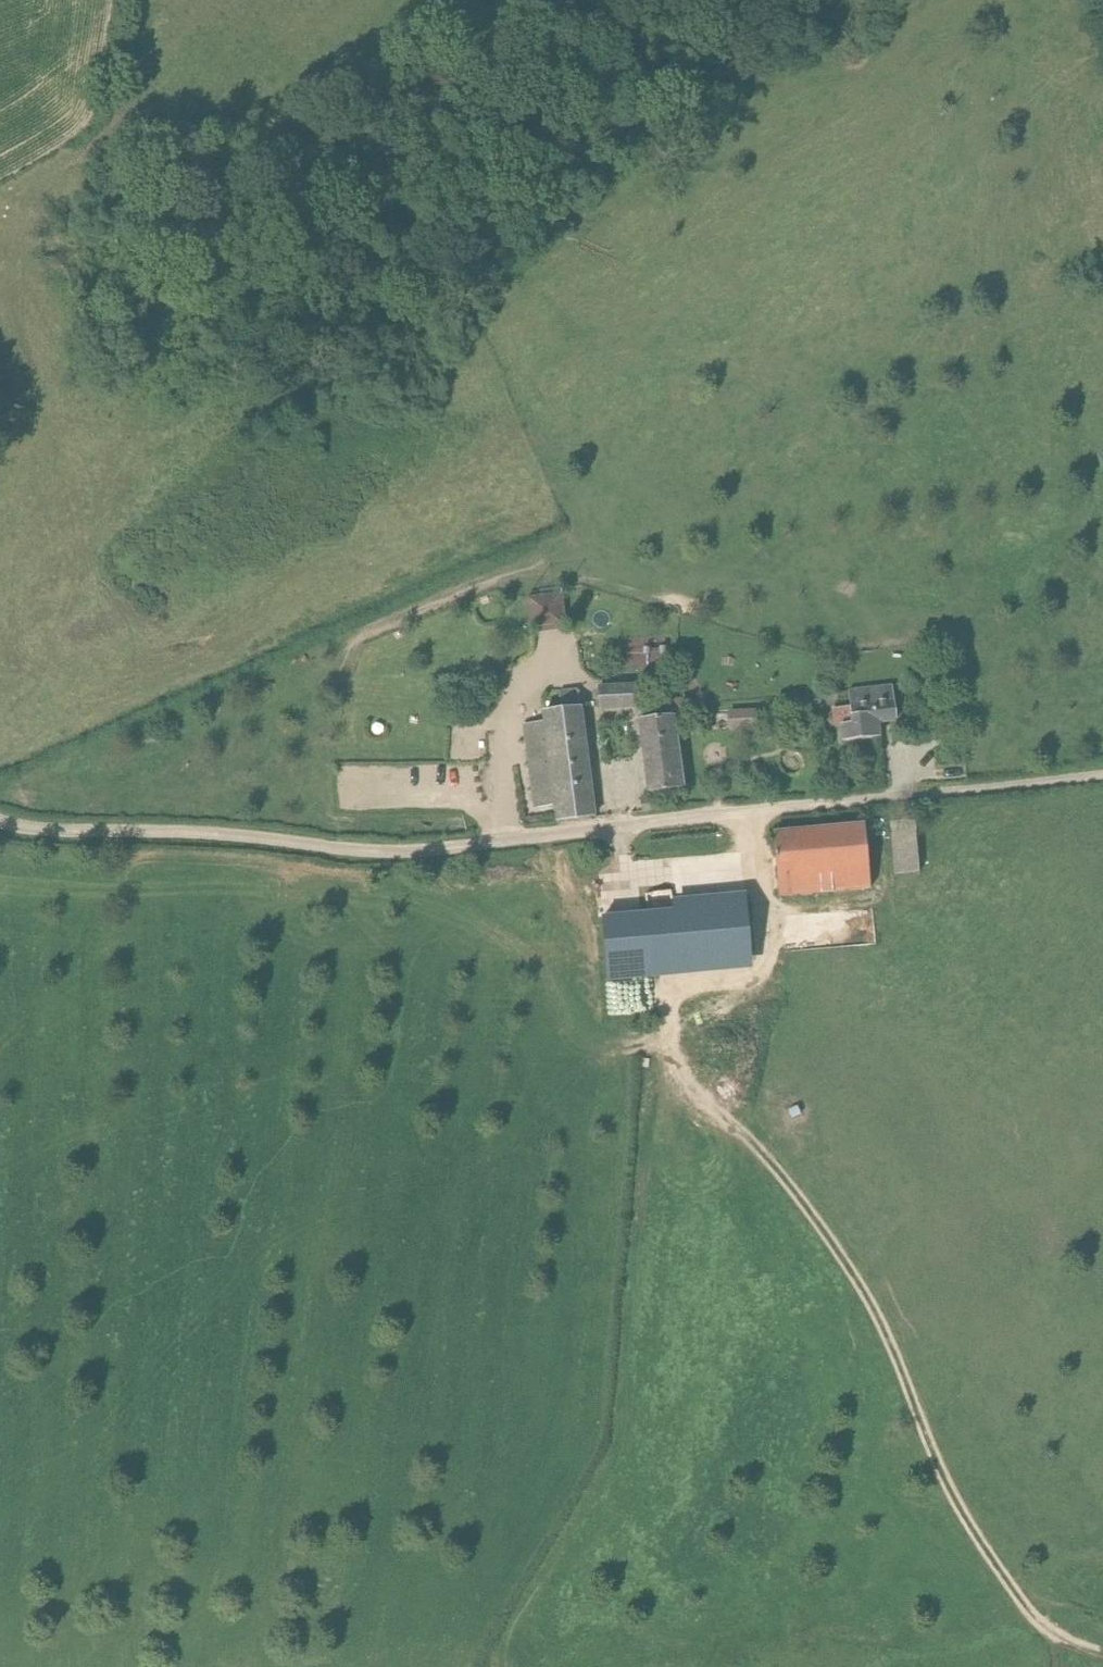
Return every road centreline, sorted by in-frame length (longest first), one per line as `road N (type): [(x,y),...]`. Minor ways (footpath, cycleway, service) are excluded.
road 1 (unclassified): [(1102,774),(429,851),(57,830),(0,820)]
road 2 (track): [(1102,1657),(1050,1637),(1035,1622),(944,1483),(871,1303),(802,1200),(690,1080),(672,1044)]
road 3 (track): [(672,1044),(669,1004),(683,984),(767,969),(748,811)]

